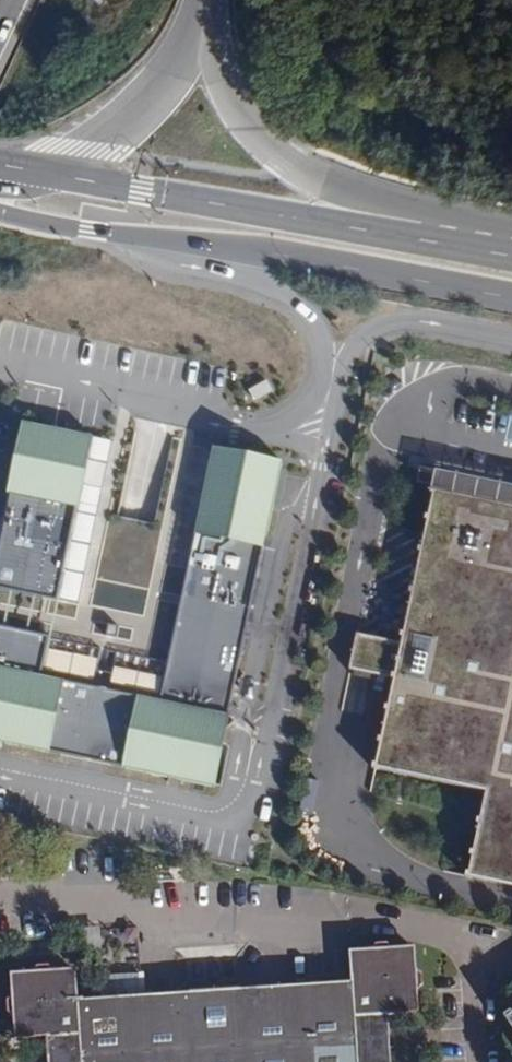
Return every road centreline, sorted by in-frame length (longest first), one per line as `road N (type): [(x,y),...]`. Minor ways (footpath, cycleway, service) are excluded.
road 1 (secondary): [(0,212),(511,296)]
road 2 (secondary): [(474,248),(47,173)]
road 3 (motorway): [(474,248),(285,162),(235,98),(207,0)]
road 4 (motorway): [(47,173),(153,97),(187,50),(205,0)]

